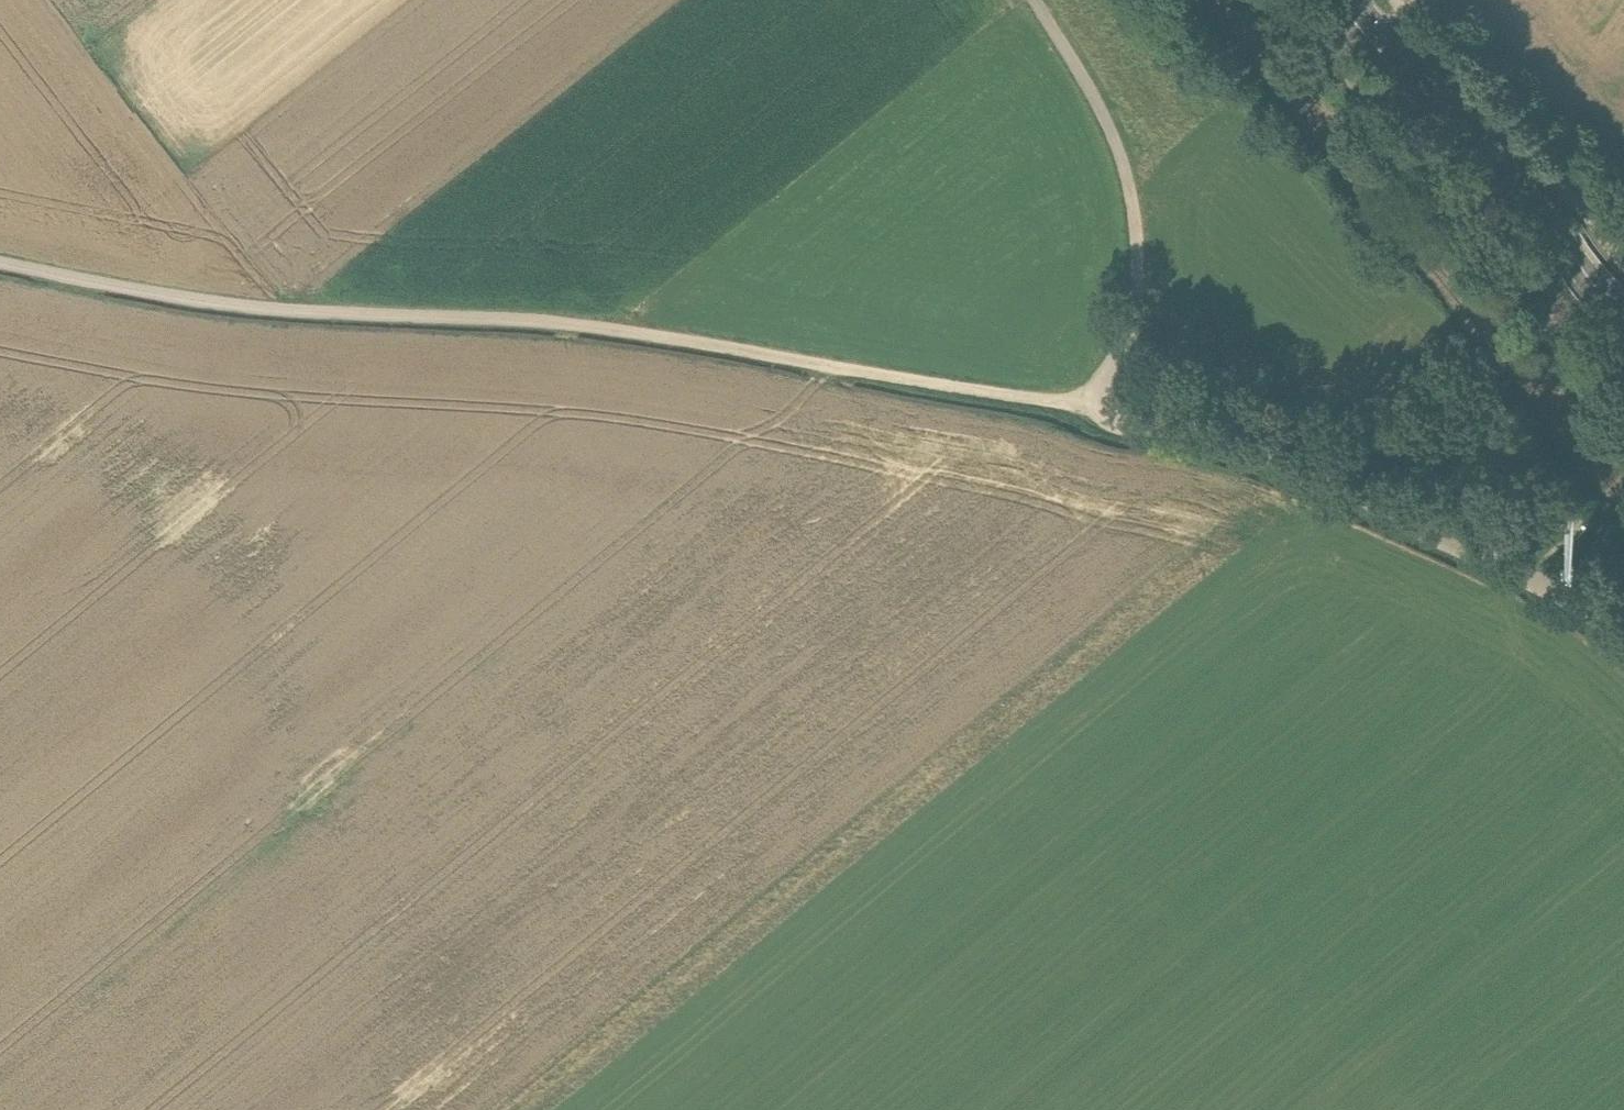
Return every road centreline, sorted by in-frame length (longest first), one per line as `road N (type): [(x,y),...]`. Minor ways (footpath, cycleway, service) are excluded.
road 1 (unclassified): [(1623,643),(1512,570),(1244,449),(1181,431),(1116,424),(1096,404),(1112,375),(1149,371),(1295,428),(1386,447),(1447,414),(1558,318)]
road 2 (track): [(1096,404),(988,394),(649,334),(256,307),(0,262)]
road 3 (tertiary): [(1623,316),(1357,9)]
road 4 (unclassified): [(1558,318),(1408,156),(1353,81),(1338,31),(1357,9)]
road 5 (track): [(1034,0),(1087,87),(1125,172),(1137,253),(1125,370)]

